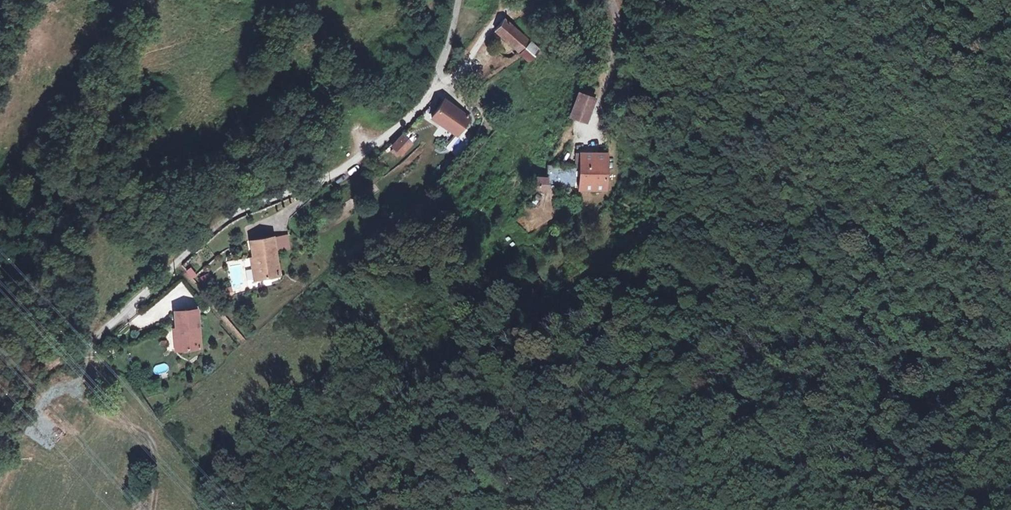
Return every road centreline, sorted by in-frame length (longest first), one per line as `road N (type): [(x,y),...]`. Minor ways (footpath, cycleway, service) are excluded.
road 1 (unclassified): [(41,381),(211,229),(353,164),(417,109),(436,80)]
road 2 (track): [(614,85),(792,238),(863,269),(1010,263)]
road 3 (unclassified): [(523,0),(512,4),(449,80),(436,80)]

